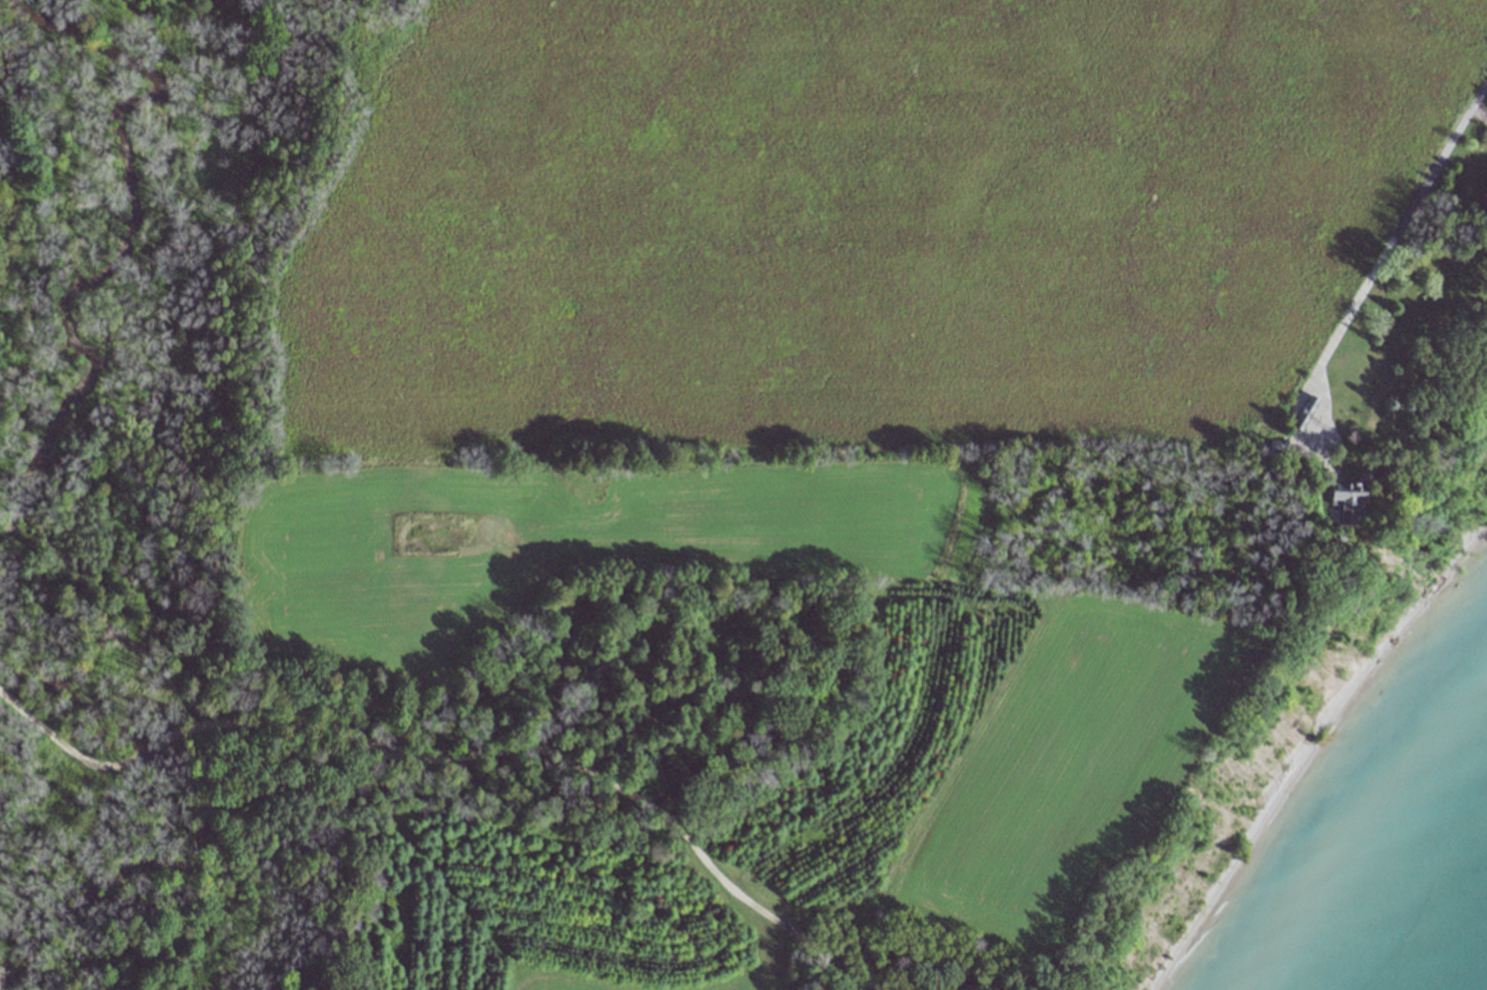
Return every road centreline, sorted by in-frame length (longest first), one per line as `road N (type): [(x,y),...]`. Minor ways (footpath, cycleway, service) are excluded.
road 1 (track): [(149,746),(212,723),(273,722),(326,729),(398,754),(535,750),(664,813),(706,867)]
road 2 (residential): [(1486,74),(1302,391)]
road 3 (track): [(0,685),(70,751),(97,765),(137,753)]

